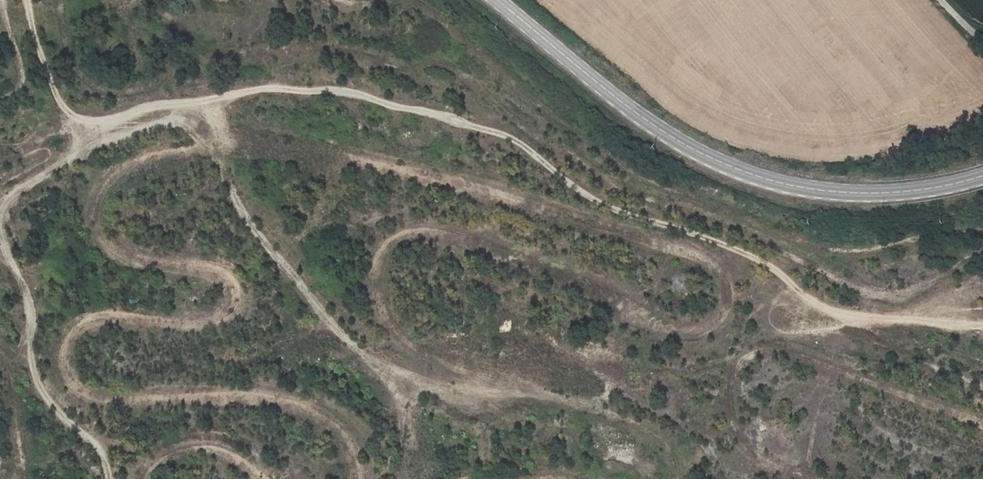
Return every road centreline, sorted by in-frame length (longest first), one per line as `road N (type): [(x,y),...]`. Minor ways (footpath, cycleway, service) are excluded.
road 1 (tertiary): [(498,0),(645,120),(761,178),(883,194),(982,177)]

